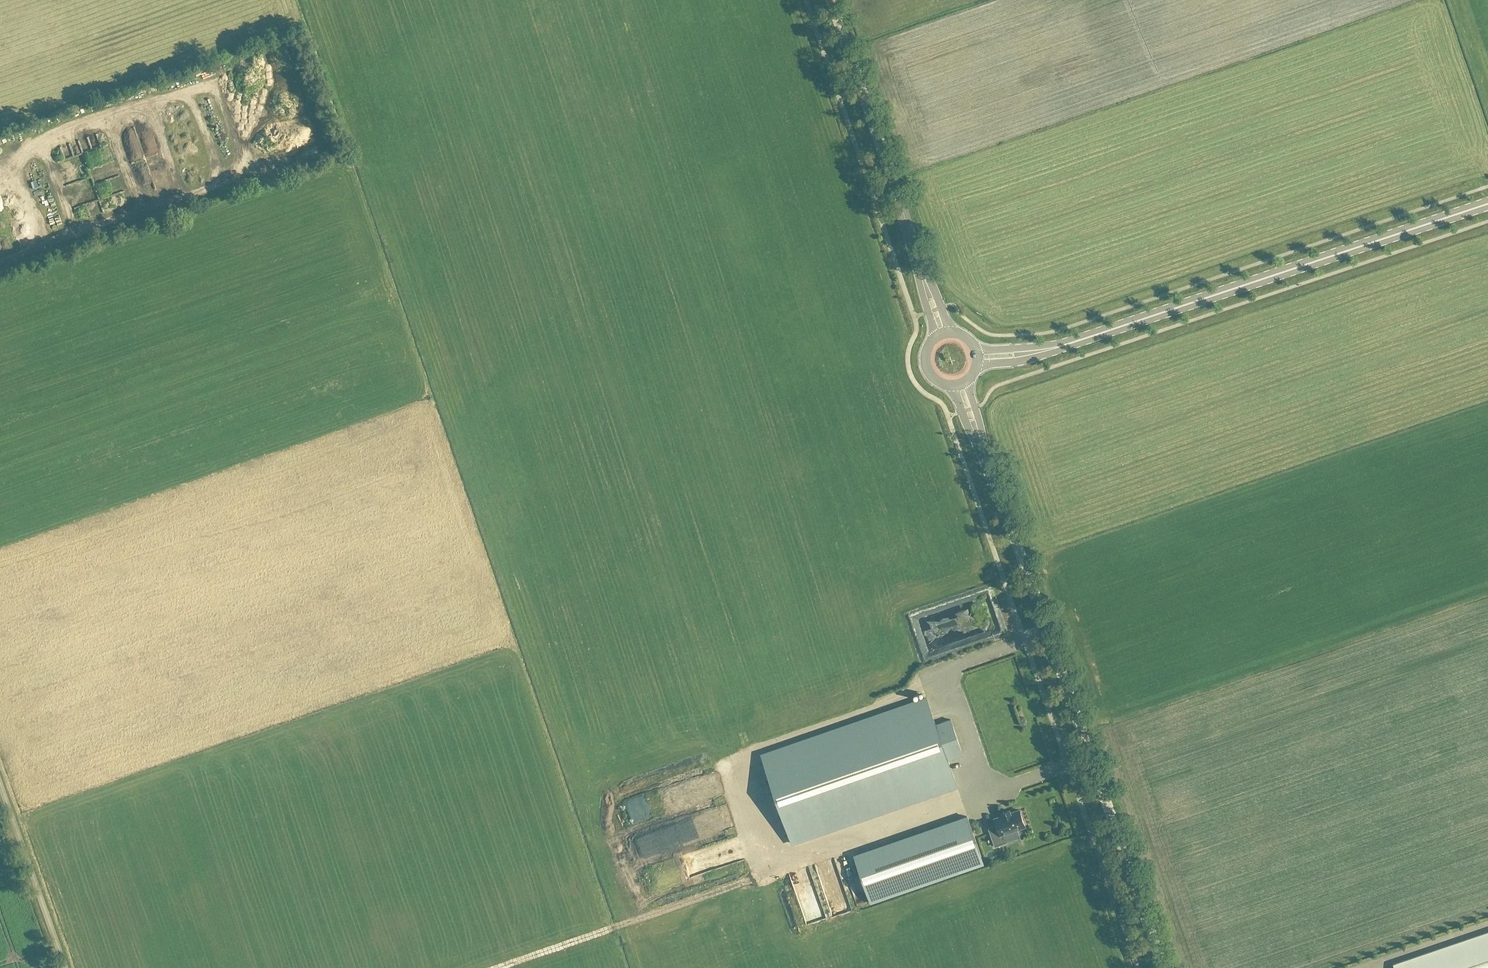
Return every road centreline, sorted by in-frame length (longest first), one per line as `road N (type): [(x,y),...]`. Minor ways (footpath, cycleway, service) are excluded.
road 1 (tertiary): [(1159,967),(959,384)]
road 2 (tertiary): [(1487,203),(1052,349),(977,358)]
road 3 (tertiary): [(941,333),(827,0)]
road 4 (unclassified): [(63,967),(0,788)]

